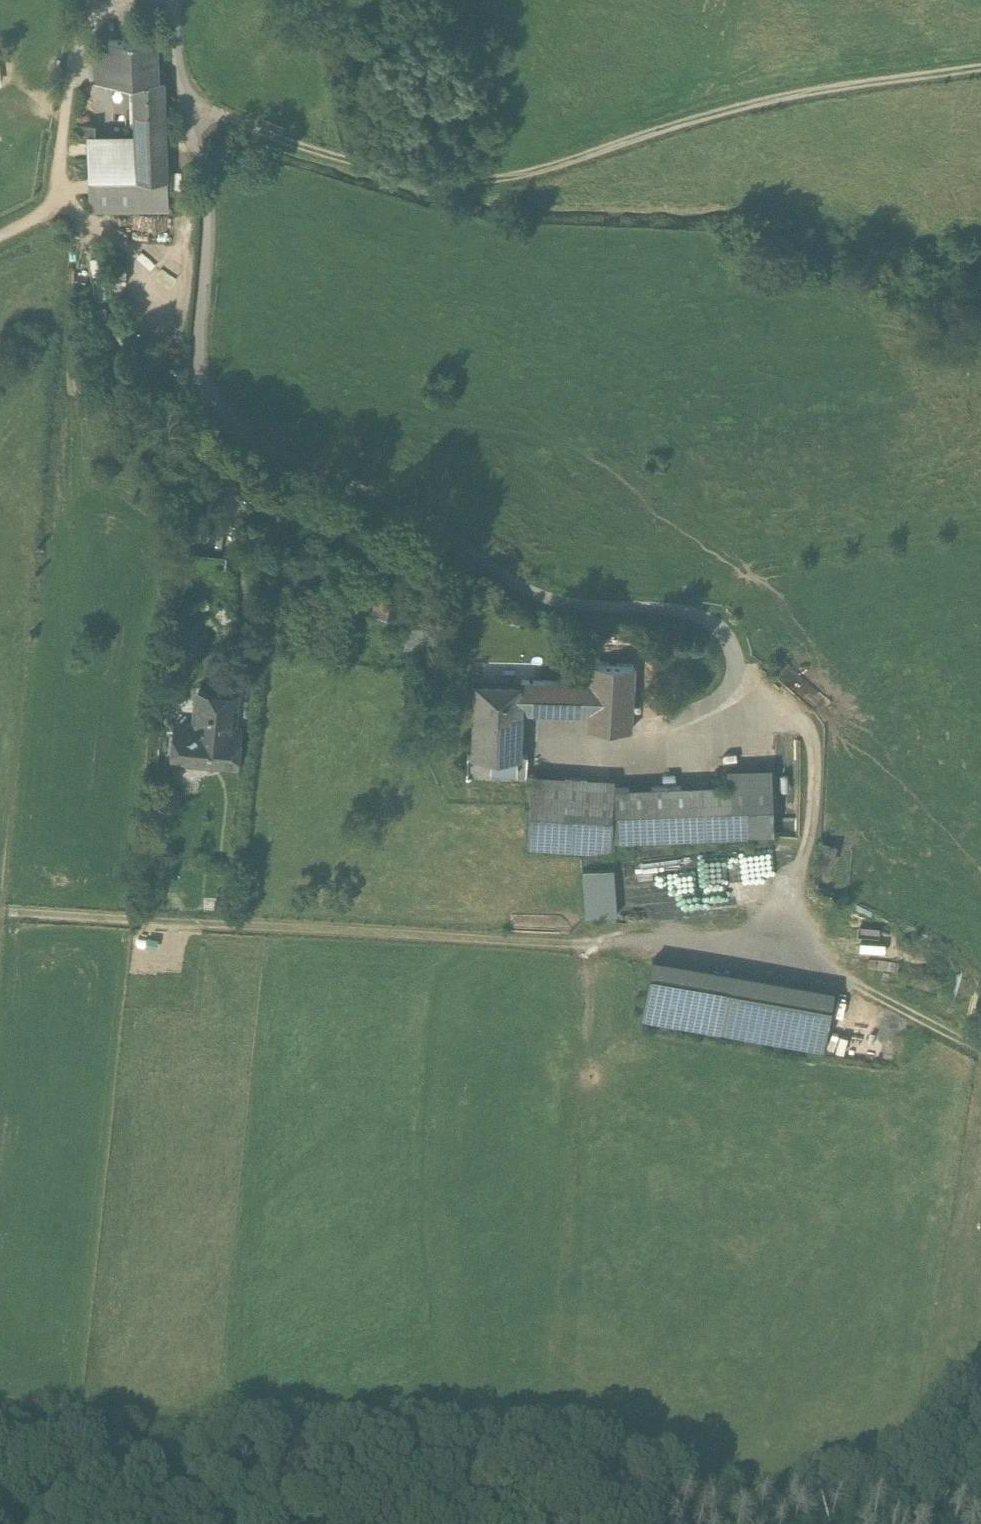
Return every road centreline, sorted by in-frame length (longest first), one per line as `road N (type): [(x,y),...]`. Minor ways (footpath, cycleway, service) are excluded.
road 1 (track): [(186,109),(349,171),(414,187),(491,191),(554,179),(775,108),(980,77)]
road 2 (track): [(980,1050),(849,980),(821,955),(795,883),(809,841),(813,742),(737,668)]
road 3 (track): [(0,247),(54,212),(76,55),(98,18)]
road 4 (track): [(77,1523),(135,1473),(182,1480)]

